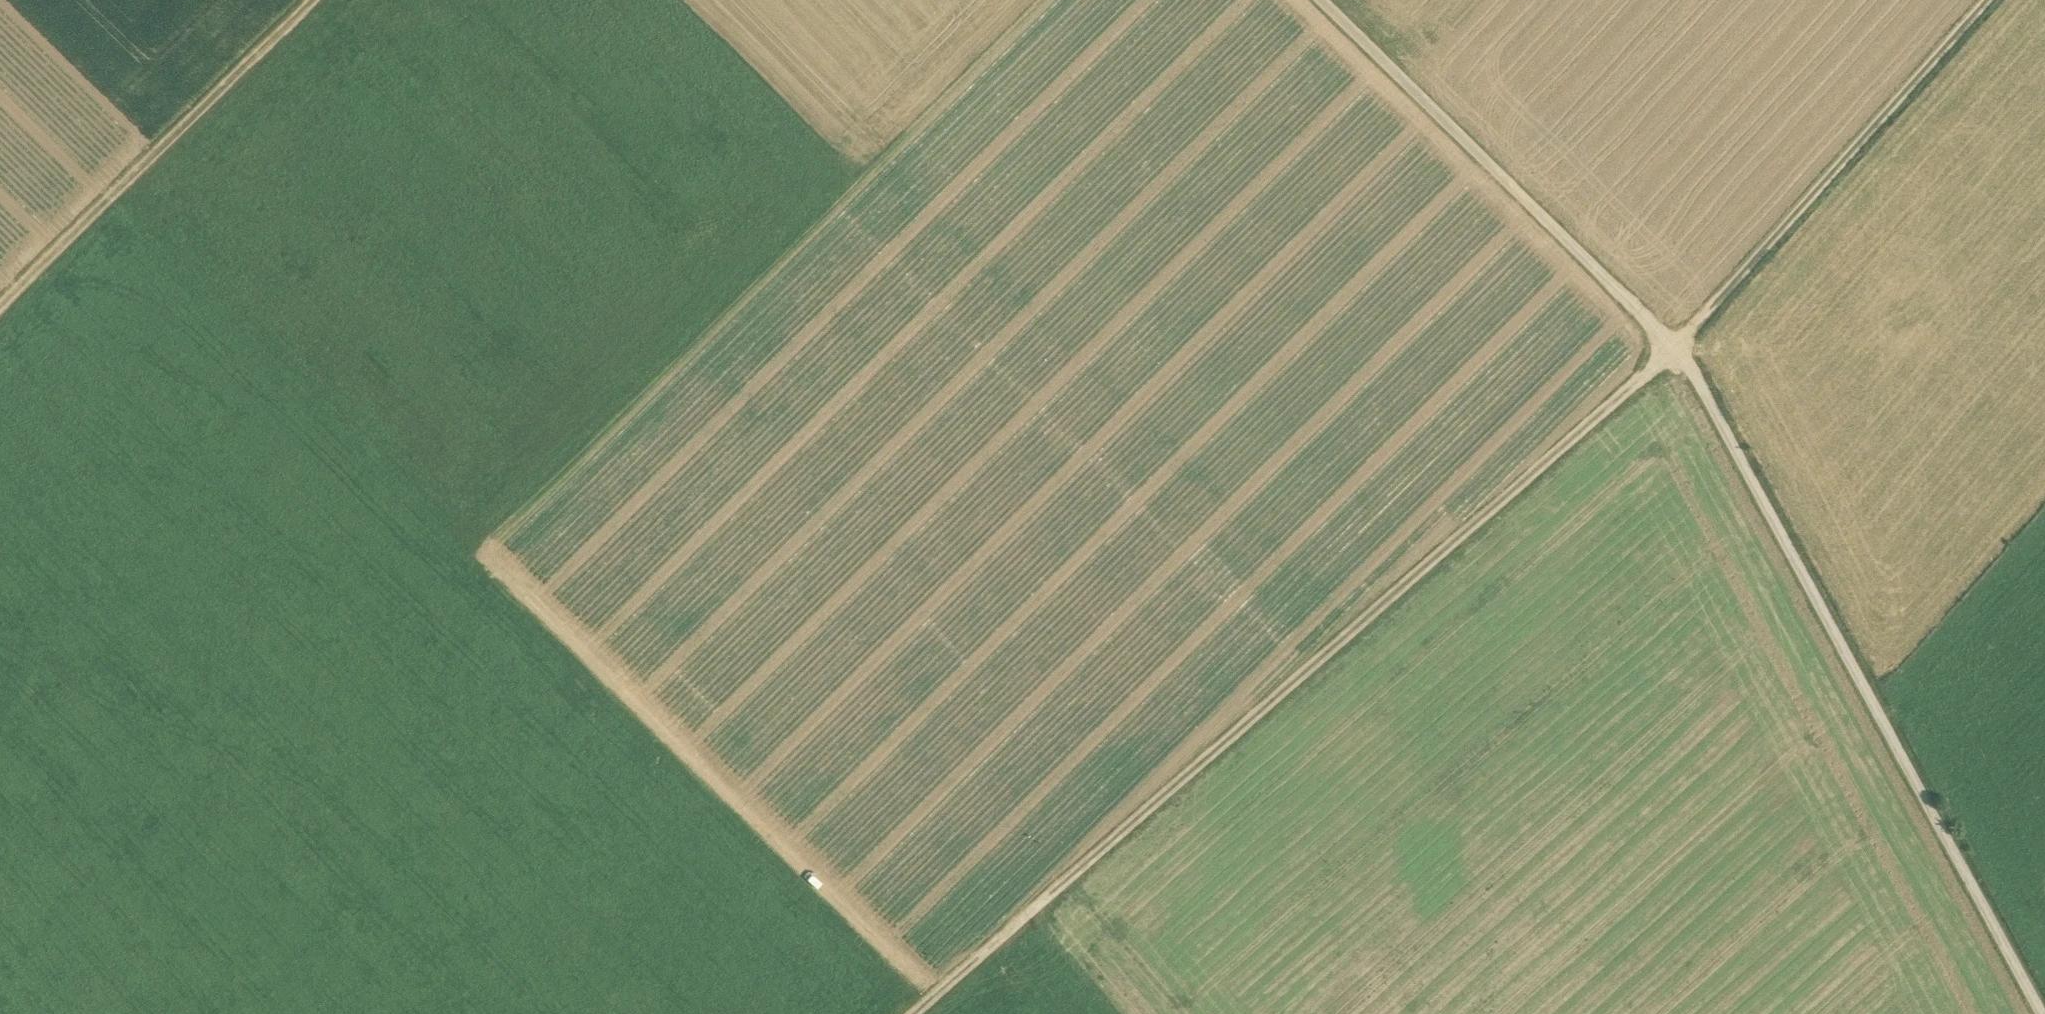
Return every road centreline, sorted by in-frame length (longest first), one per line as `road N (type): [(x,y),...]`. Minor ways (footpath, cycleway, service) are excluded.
road 1 (track): [(2013,0),(1687,361),(946,1013)]
road 2 (track): [(2044,1004),(1724,410),(1633,303),(1323,0)]
road 3 (track): [(0,331),(342,0)]

